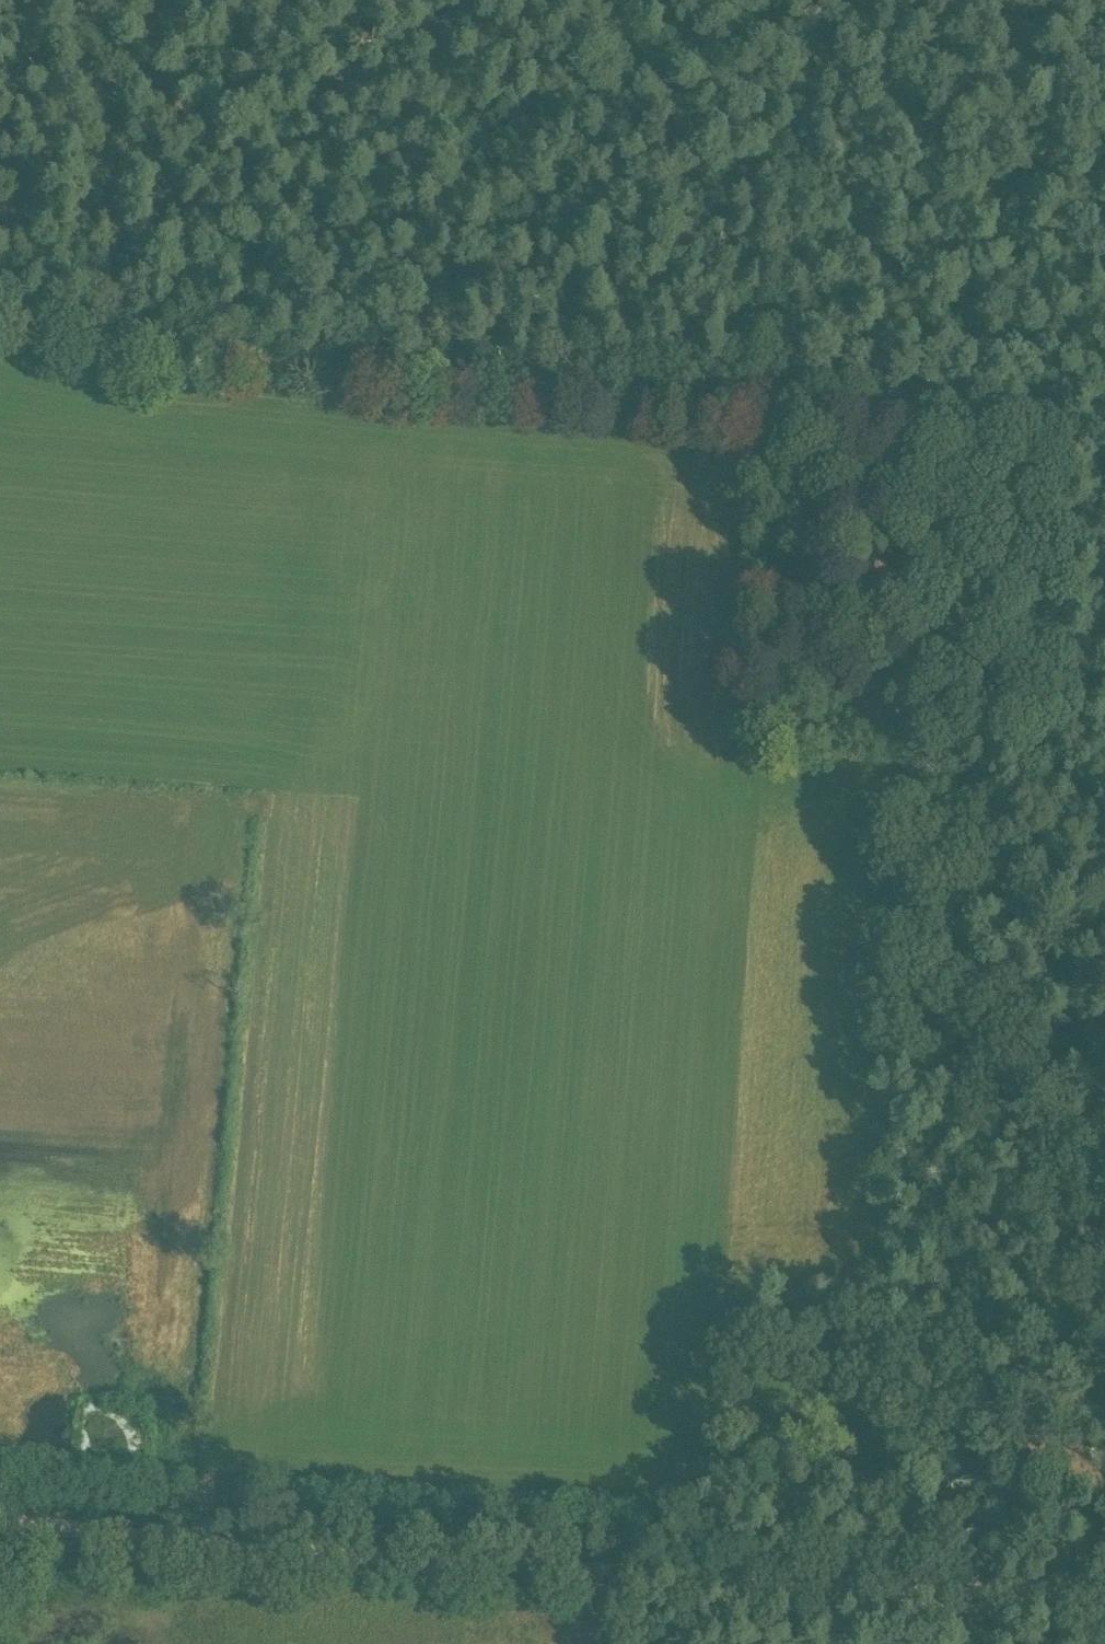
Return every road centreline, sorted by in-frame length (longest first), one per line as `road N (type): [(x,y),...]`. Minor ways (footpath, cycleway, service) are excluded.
road 1 (track): [(1104,428),(770,412),(166,360),(131,345),(115,307),(112,141),(93,0)]
road 2 (track): [(8,1521),(348,1550),(1104,1587)]
road 3 (track): [(770,412),(819,0)]

